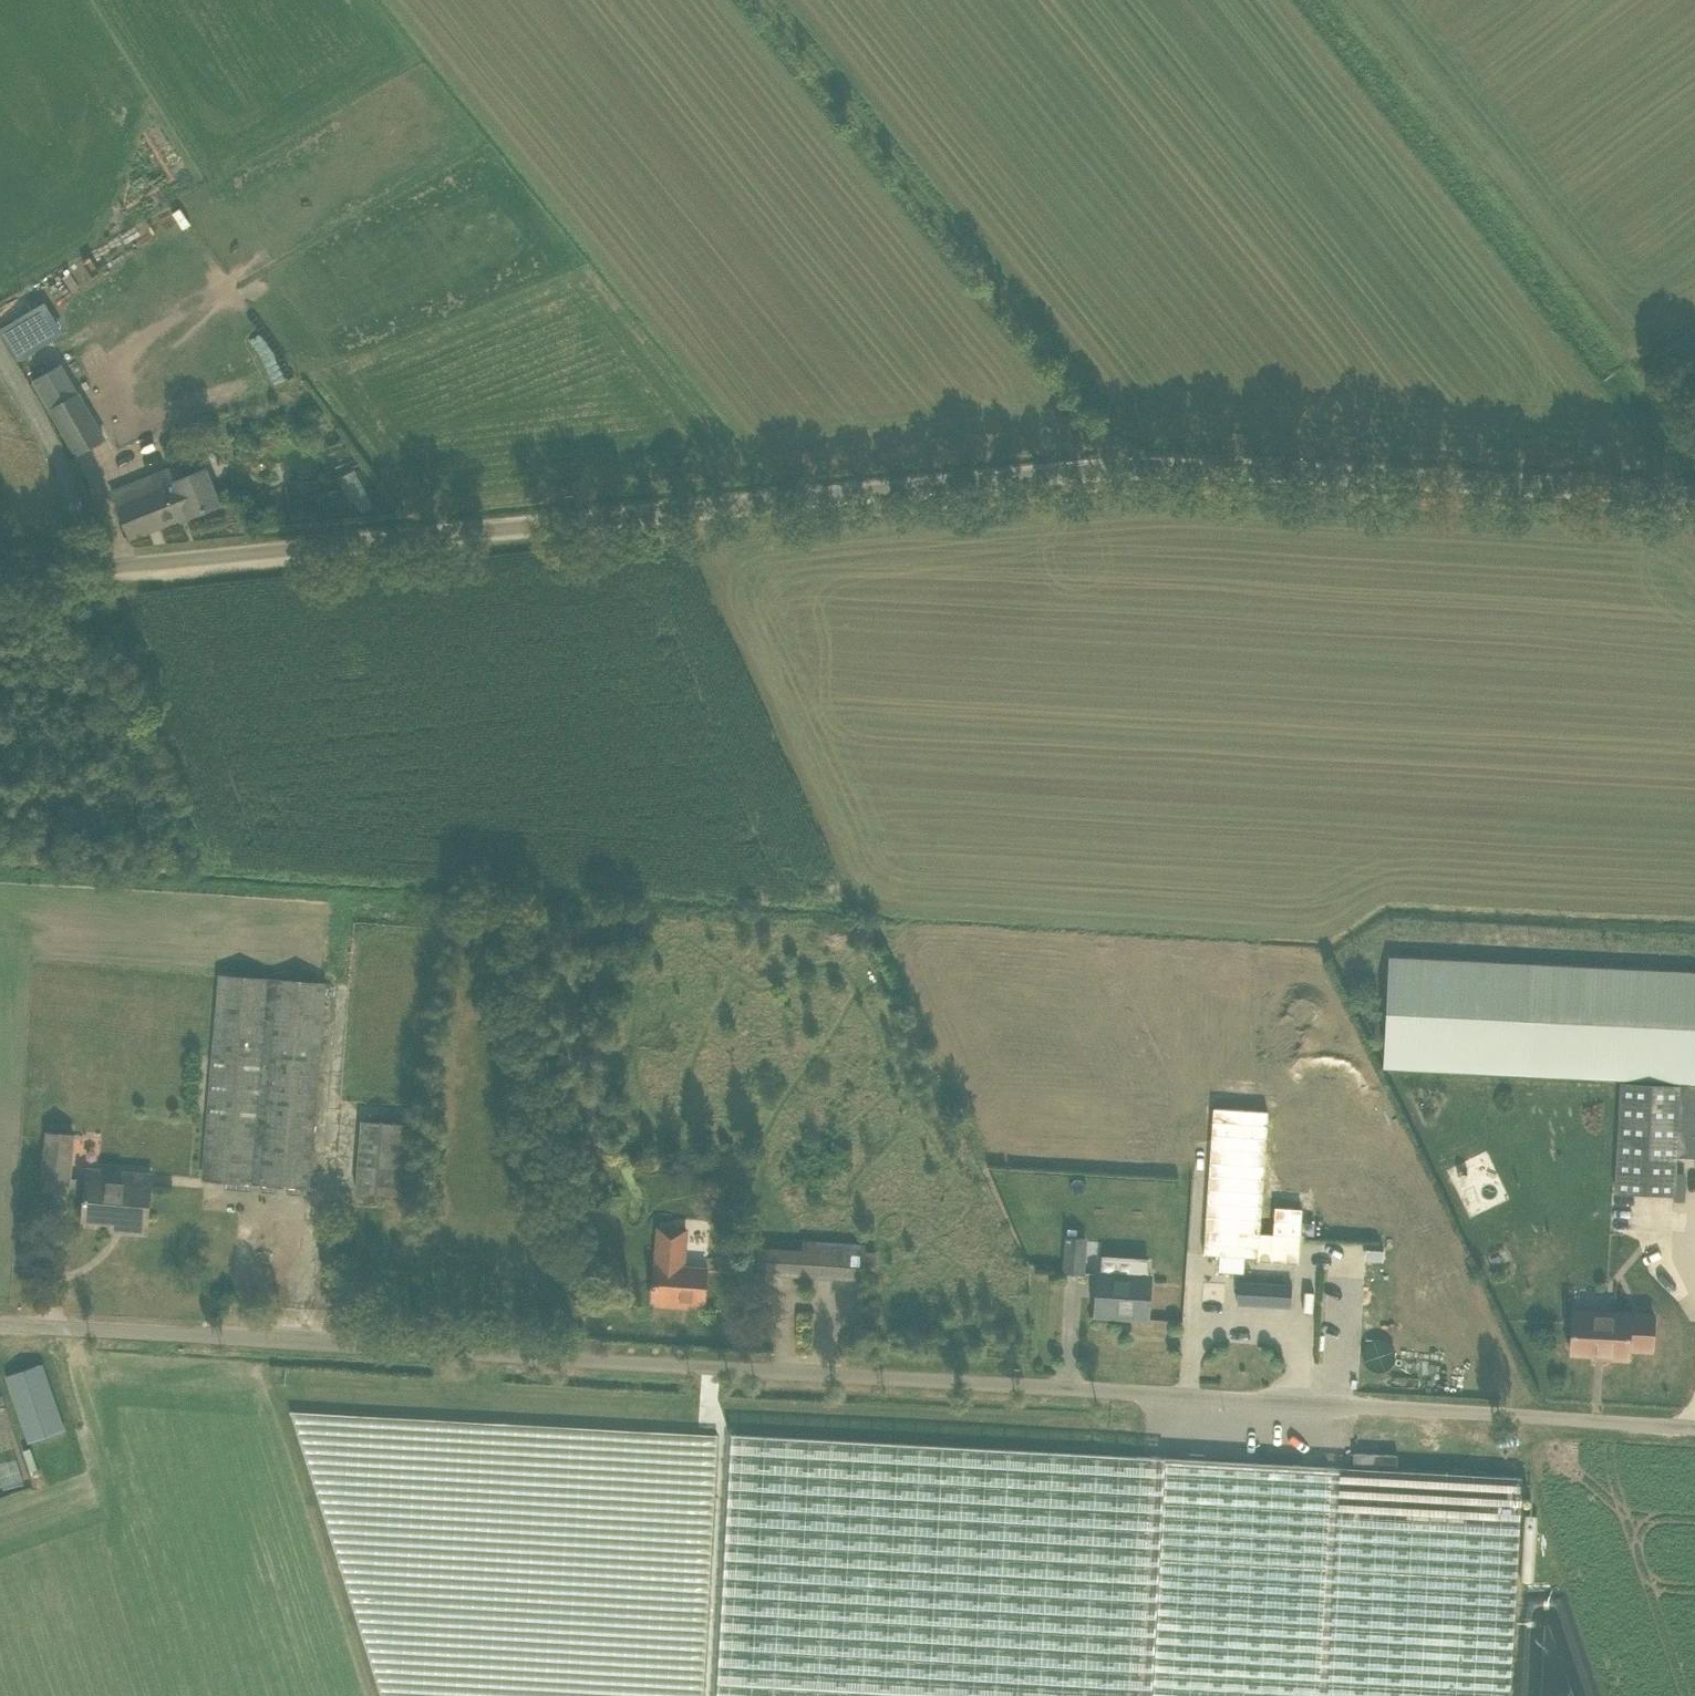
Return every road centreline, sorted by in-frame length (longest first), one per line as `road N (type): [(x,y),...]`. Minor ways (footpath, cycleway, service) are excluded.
road 1 (unclassified): [(0,577),(913,486),(1203,470),(1398,473),(1694,496)]
road 2 (unclassified): [(1694,1425),(0,1324)]
road 3 (track): [(1122,474),(1113,435),(762,0)]

